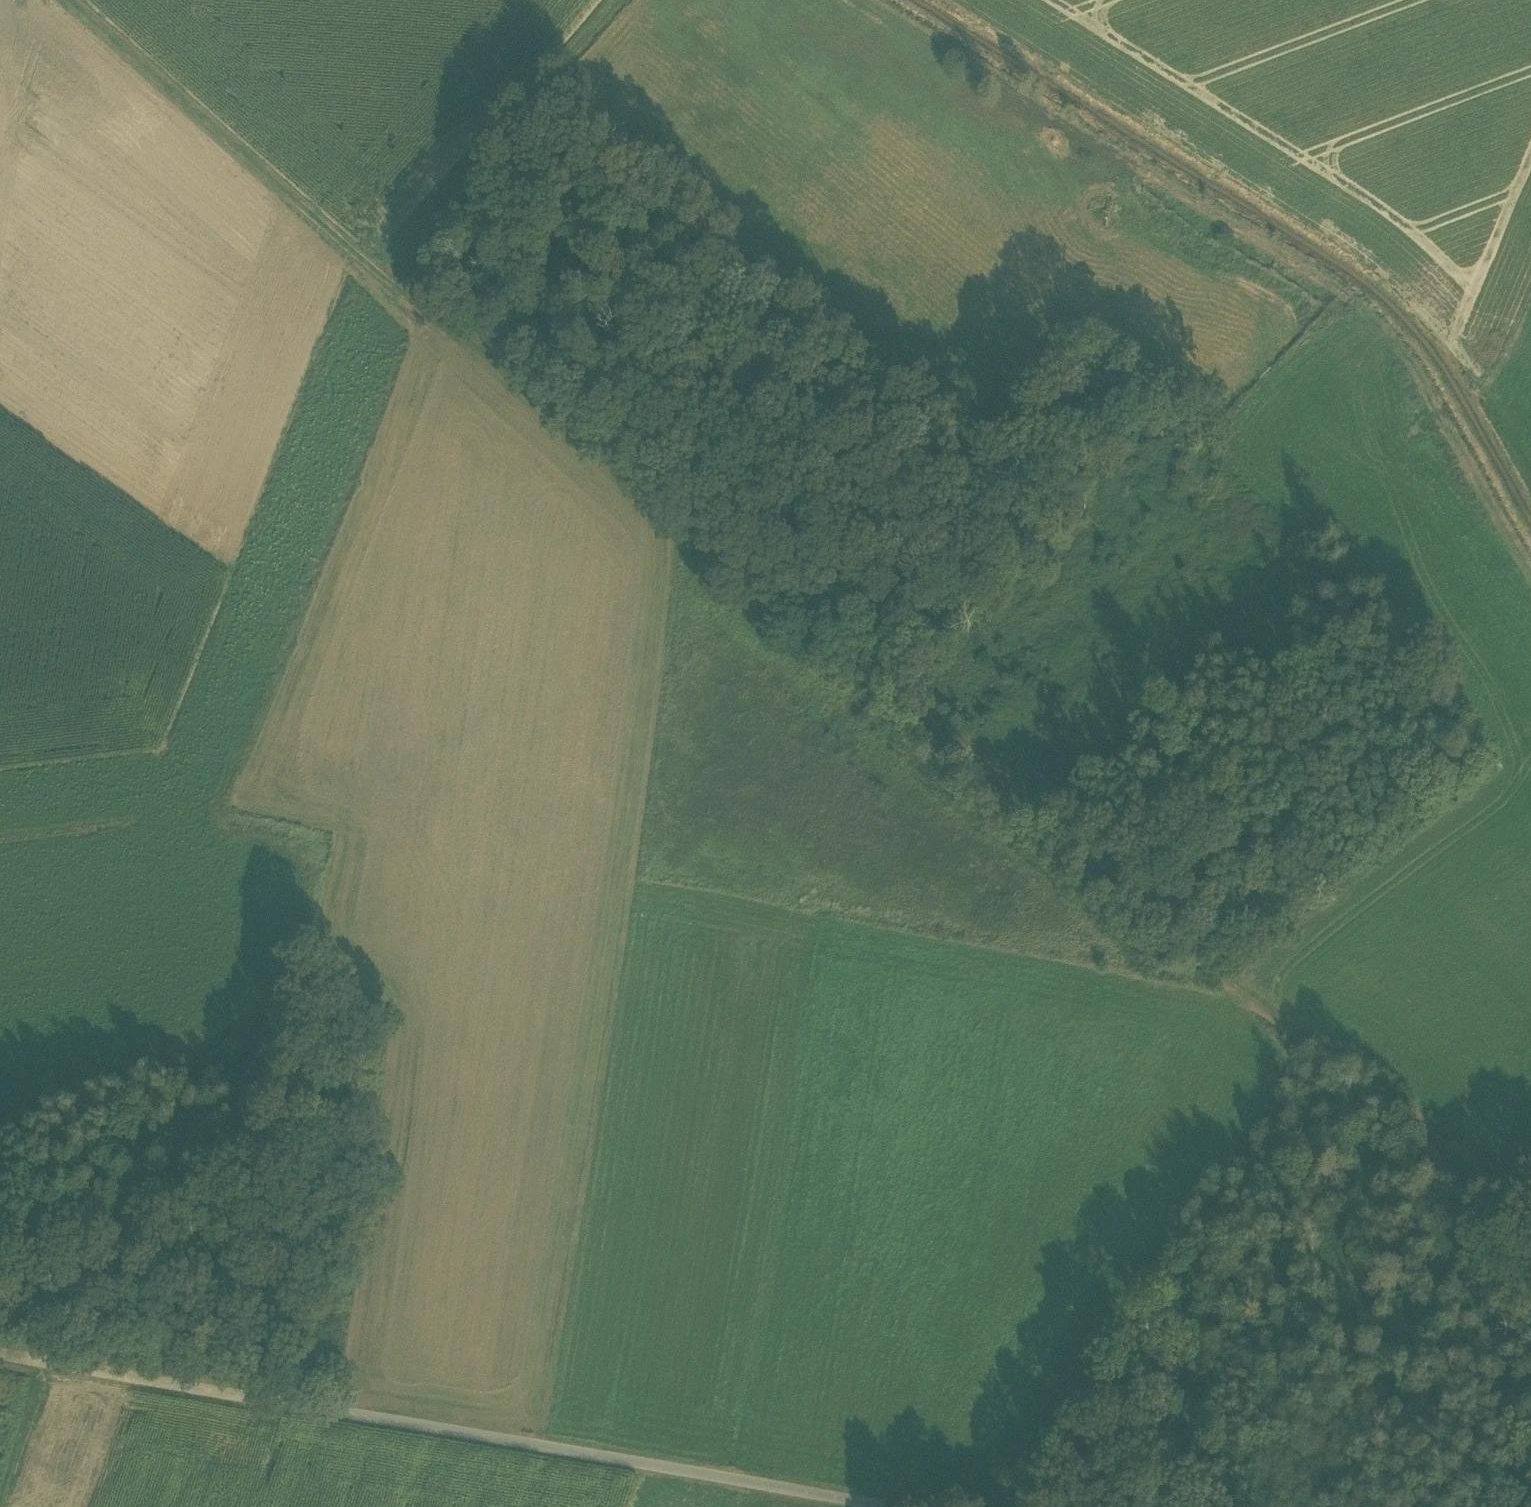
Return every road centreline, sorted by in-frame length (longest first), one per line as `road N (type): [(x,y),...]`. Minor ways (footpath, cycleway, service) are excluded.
road 1 (track): [(56,0),(1530,1231)]
road 2 (track): [(682,523),(531,1448)]
road 3 (unclassified): [(865,1506),(0,1356)]

